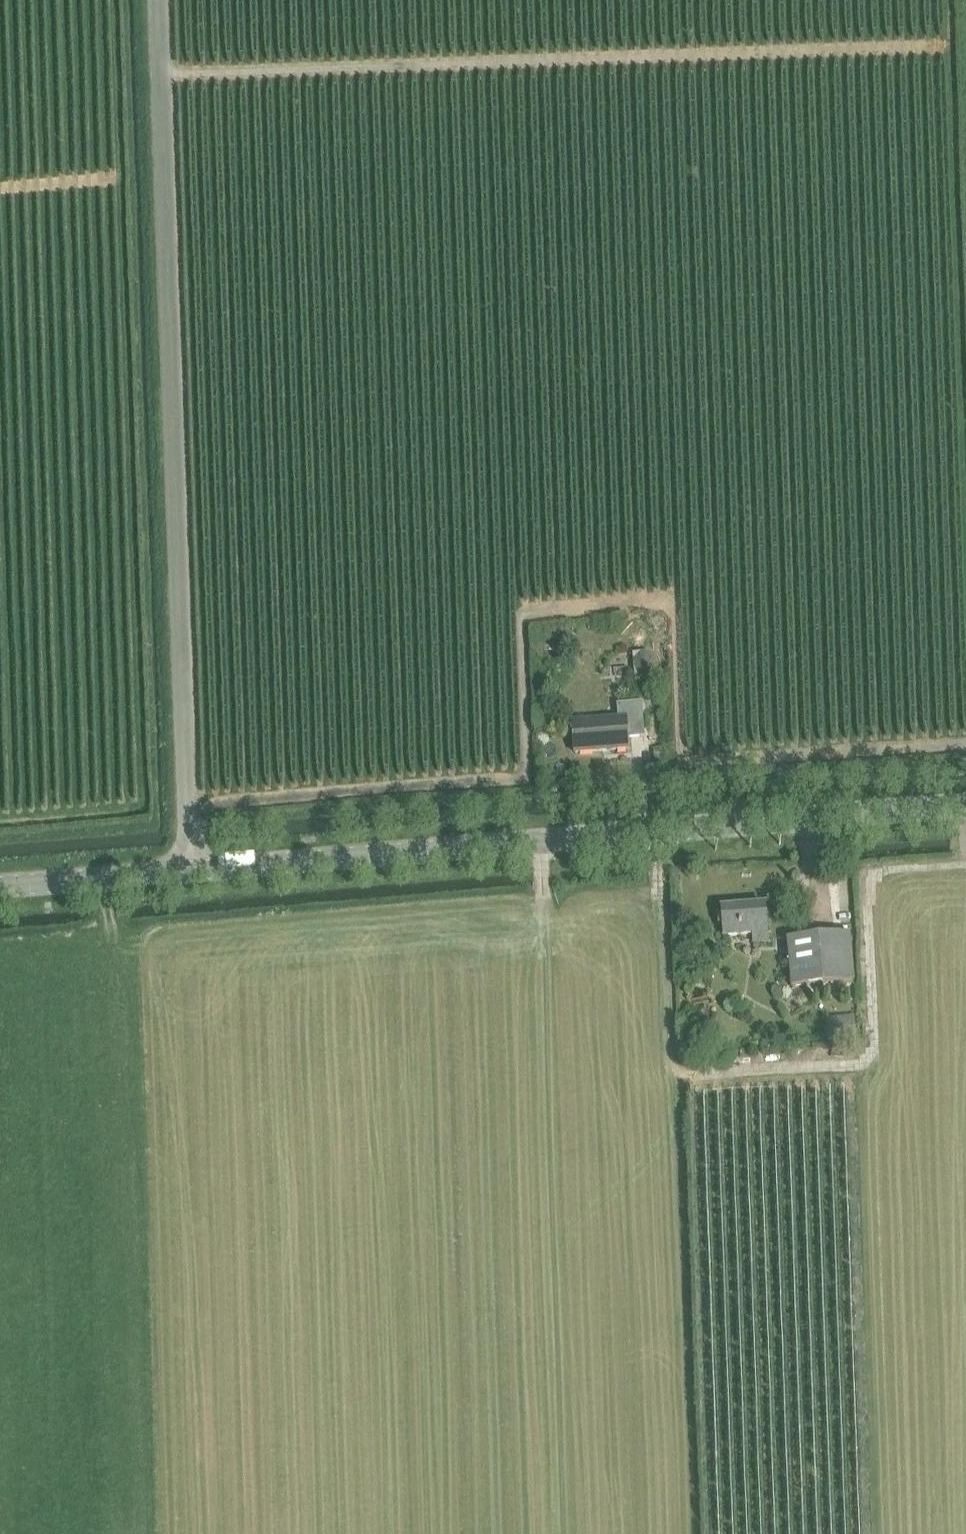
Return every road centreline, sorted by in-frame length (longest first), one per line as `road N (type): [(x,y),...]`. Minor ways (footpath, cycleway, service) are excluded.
road 1 (tertiary): [(0,887),(965,809)]
road 2 (track): [(159,0),(193,870)]

